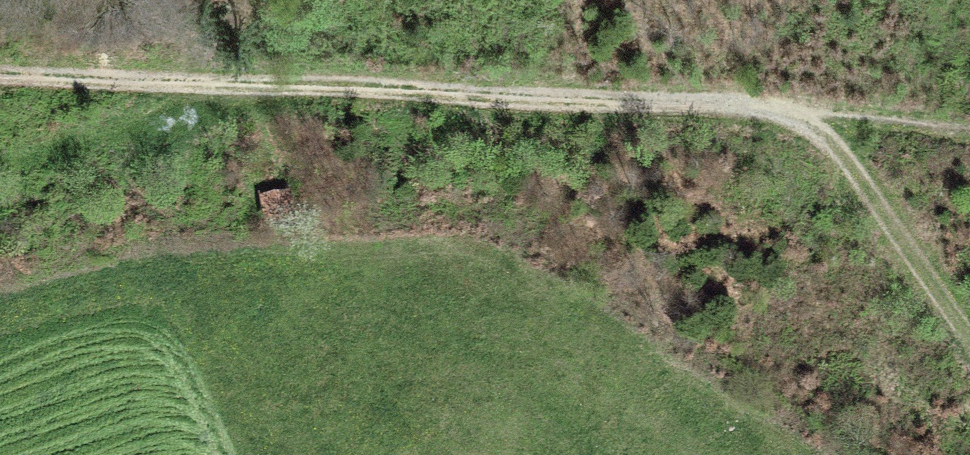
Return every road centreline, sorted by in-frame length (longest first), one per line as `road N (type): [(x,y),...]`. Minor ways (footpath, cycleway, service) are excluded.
road 1 (track): [(240,91),(688,97),(854,130),(969,329)]
road 2 (track): [(0,75),(240,91)]

